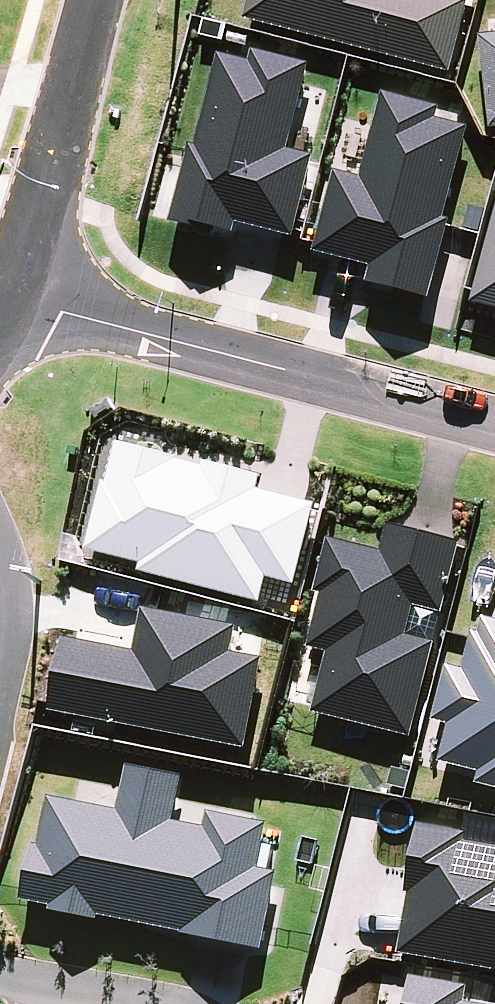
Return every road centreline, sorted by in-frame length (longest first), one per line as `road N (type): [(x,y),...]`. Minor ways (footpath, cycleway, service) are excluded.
road 1 (residential): [(494,412),(9,301)]
road 2 (residential): [(86,0),(9,301)]
road 3 (residential): [(0,978),(136,1003)]

